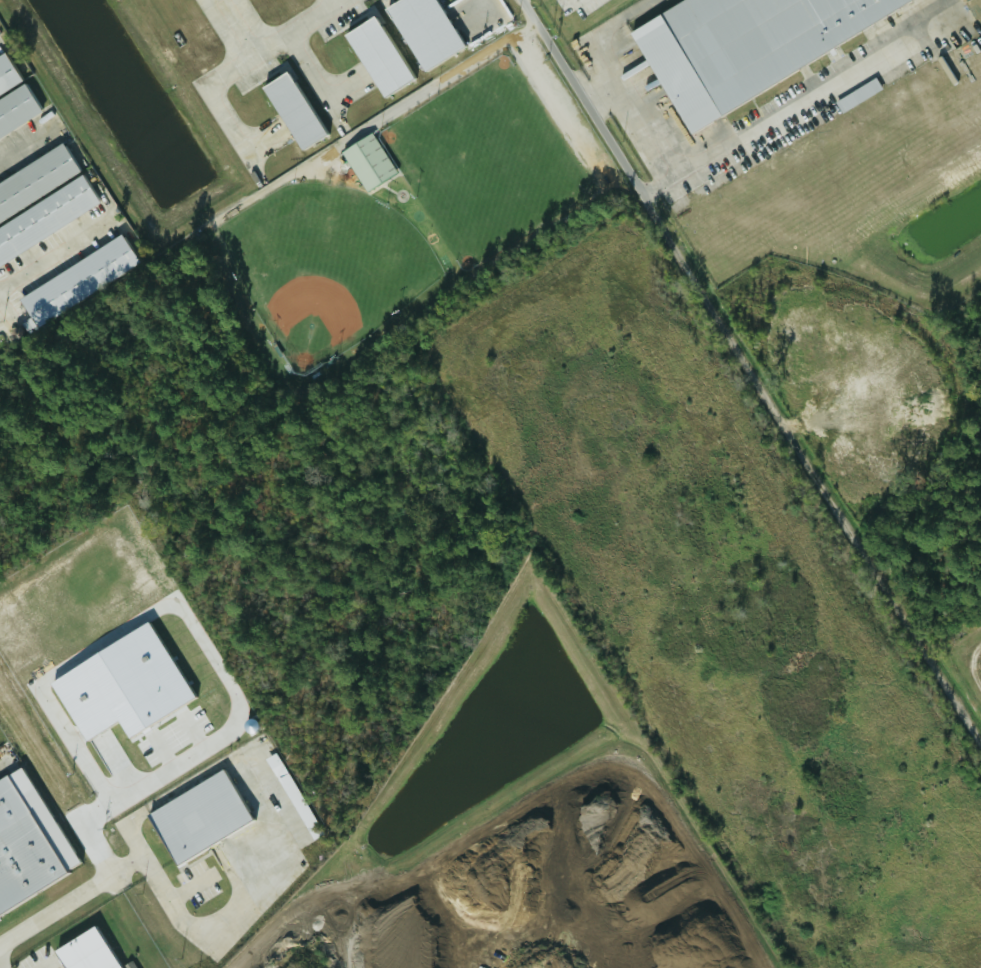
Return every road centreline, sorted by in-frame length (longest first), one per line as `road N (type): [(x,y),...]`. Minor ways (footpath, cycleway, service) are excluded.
road 1 (residential): [(980,749),(519,0)]

